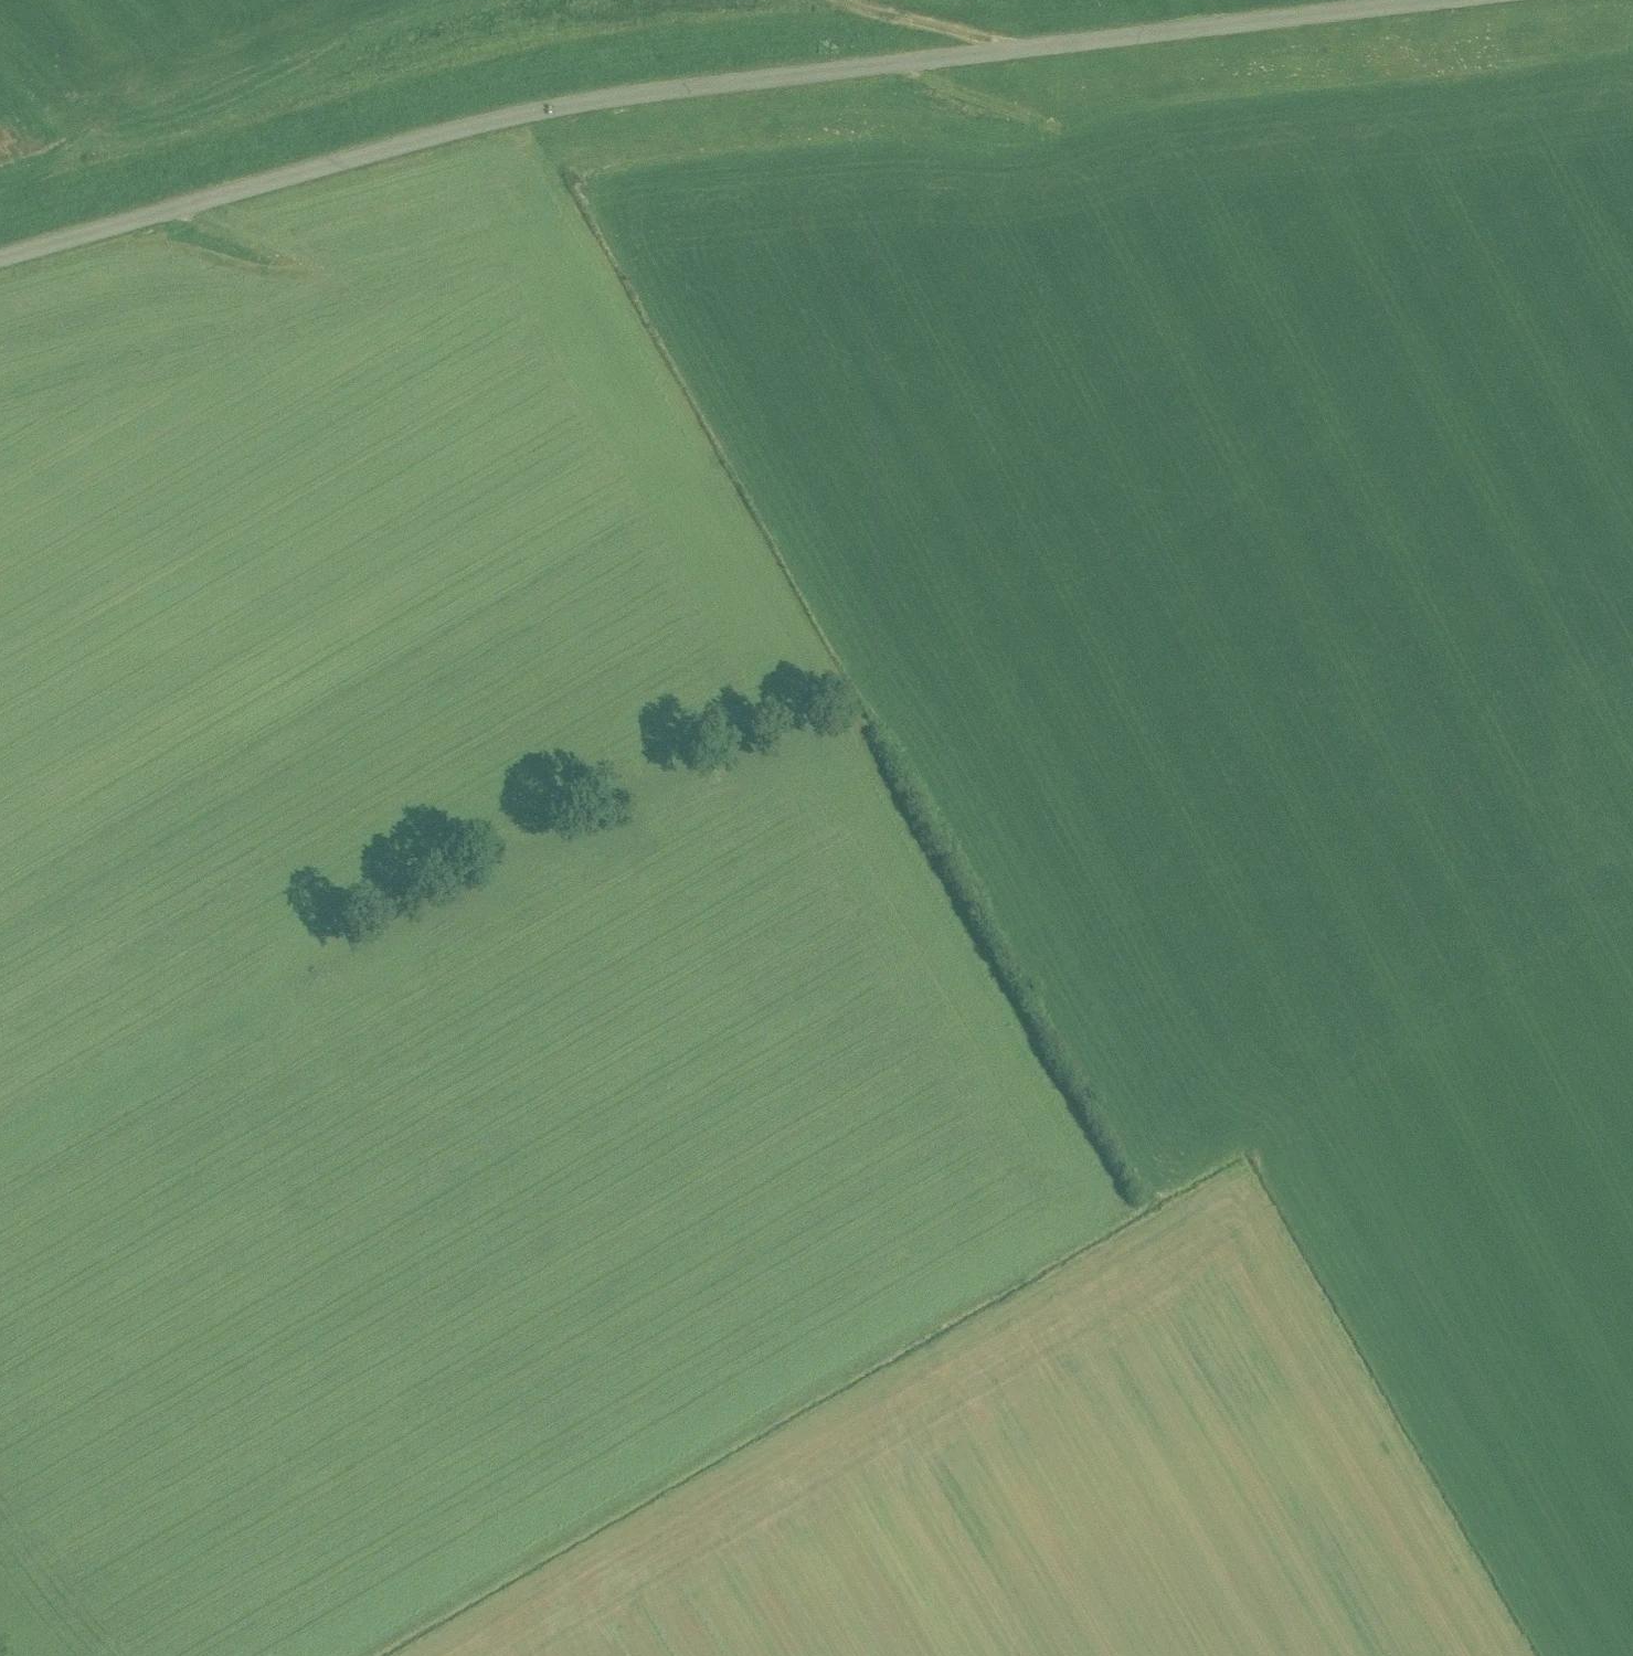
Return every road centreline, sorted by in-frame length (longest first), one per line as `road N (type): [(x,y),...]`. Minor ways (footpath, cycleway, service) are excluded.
road 1 (unclassified): [(0,263),(421,140),(575,105),(1468,0)]

